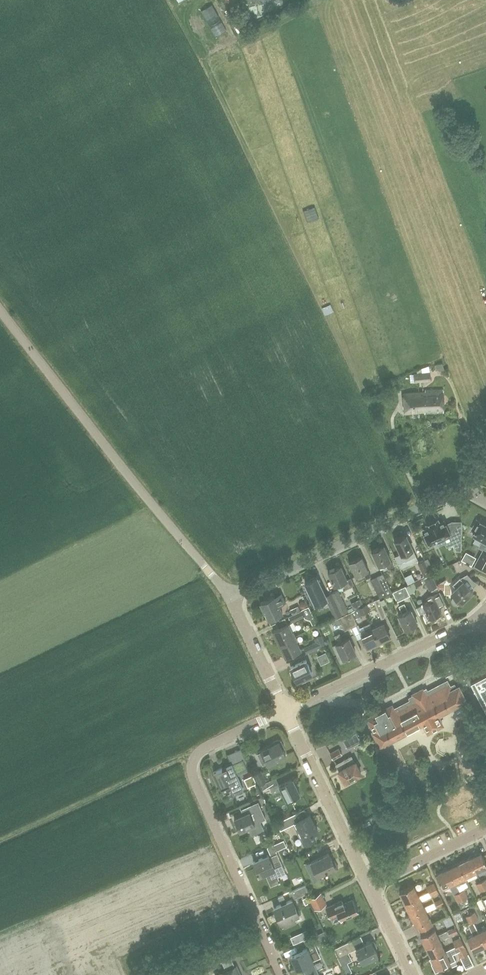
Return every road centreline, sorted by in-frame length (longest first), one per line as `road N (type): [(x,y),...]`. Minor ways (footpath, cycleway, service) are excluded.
road 1 (unclassified): [(232,599),(0,309)]
road 2 (residential): [(280,974),(192,766),(207,746),(284,710)]
road 3 (residential): [(232,599),(464,487)]
road 4 (residential): [(284,710),(479,614)]
road 5 (unclassified): [(370,886),(284,710)]
road 6 (residential): [(370,886),(485,829)]
road 7 (unclassified): [(284,710),(232,599)]

